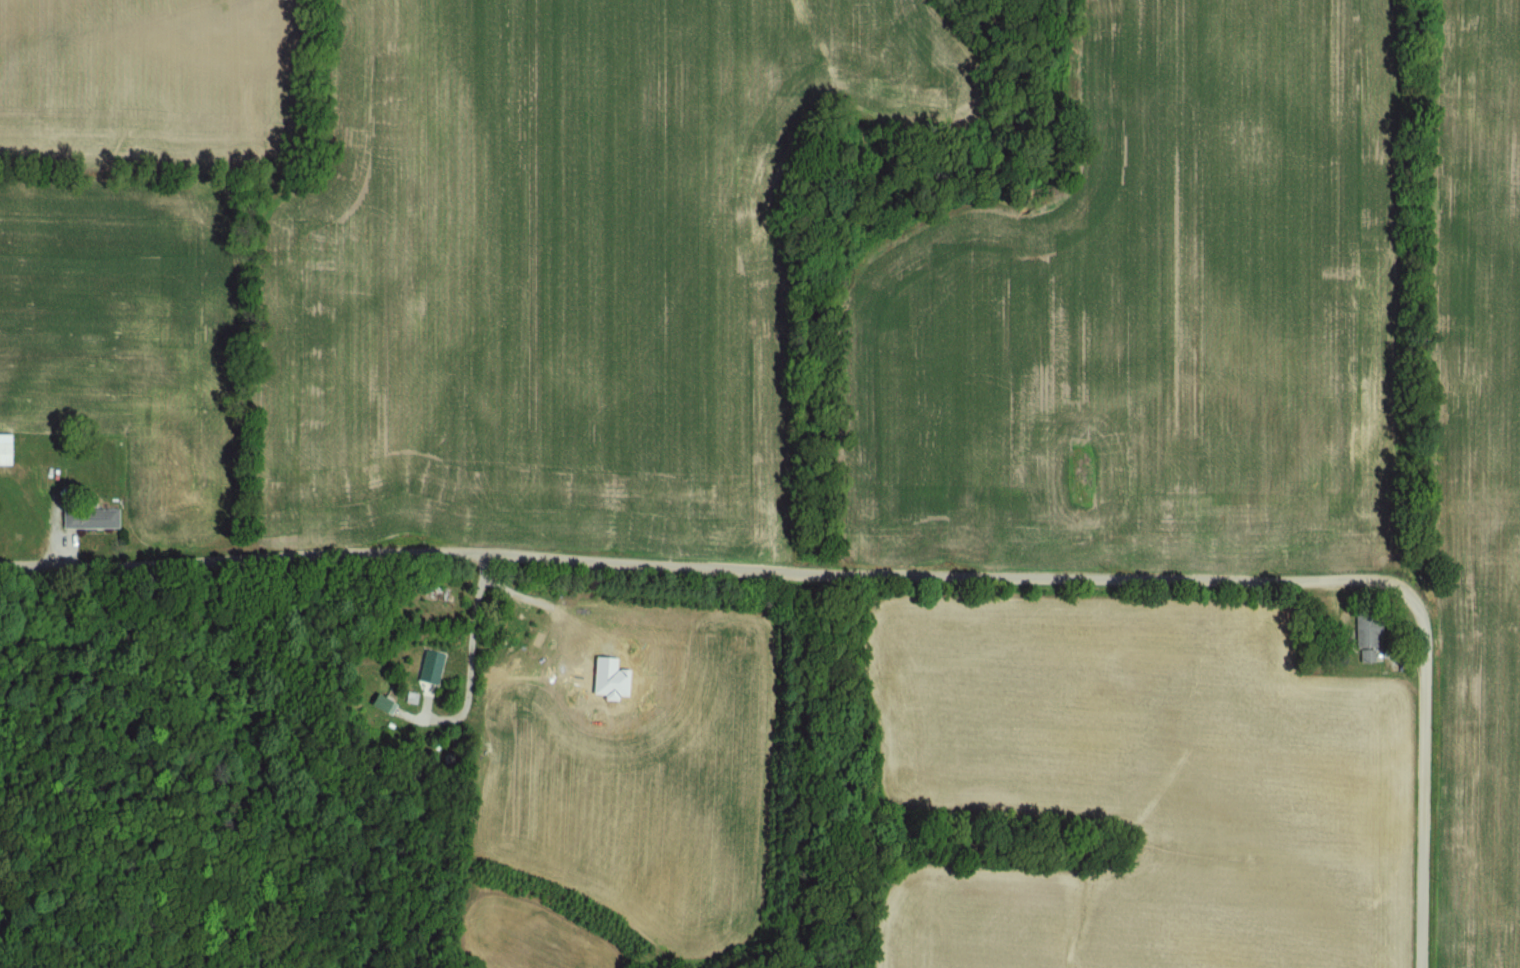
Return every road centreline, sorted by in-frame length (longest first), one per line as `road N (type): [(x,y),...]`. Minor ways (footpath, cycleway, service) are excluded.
road 1 (residential): [(1421,967),(1423,633),(1411,604),(1376,585),(741,571),(415,552),(0,565)]

